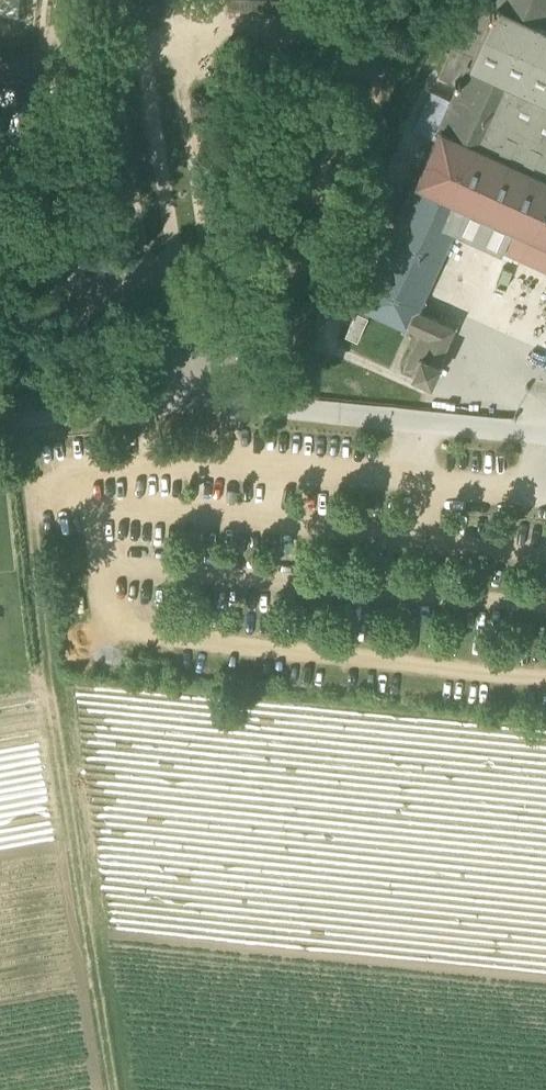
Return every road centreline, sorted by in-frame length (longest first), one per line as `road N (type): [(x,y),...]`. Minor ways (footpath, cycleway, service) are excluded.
road 1 (track): [(111,1089),(12,420)]
road 2 (residential): [(545,434),(199,400),(0,421)]

